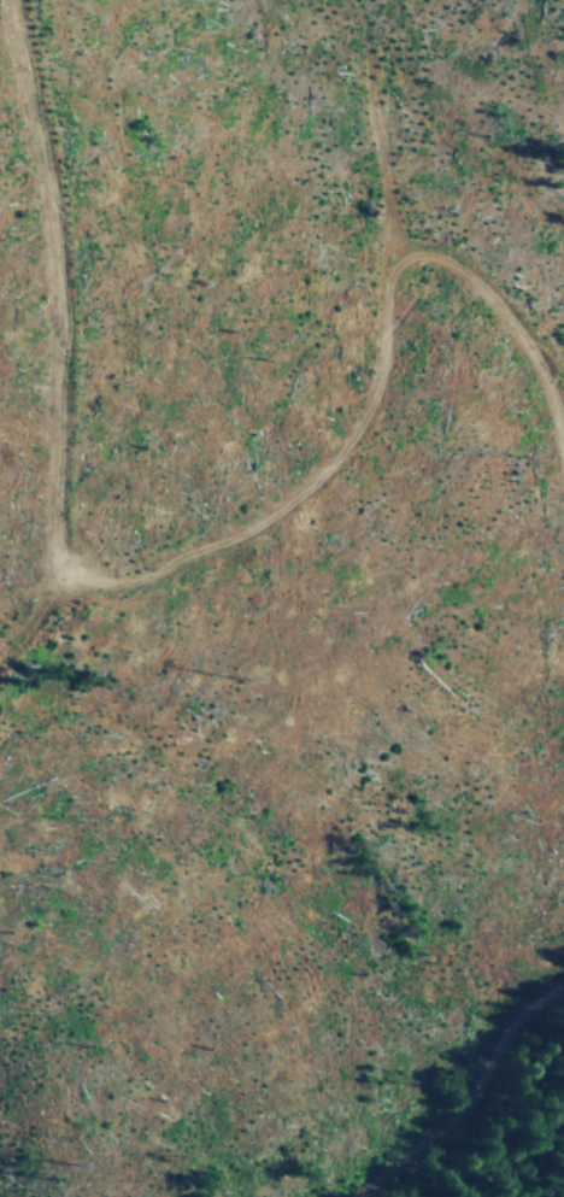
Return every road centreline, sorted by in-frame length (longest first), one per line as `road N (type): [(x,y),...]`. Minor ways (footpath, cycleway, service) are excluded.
road 1 (track): [(563,1018),(476,1114),(362,1196)]

